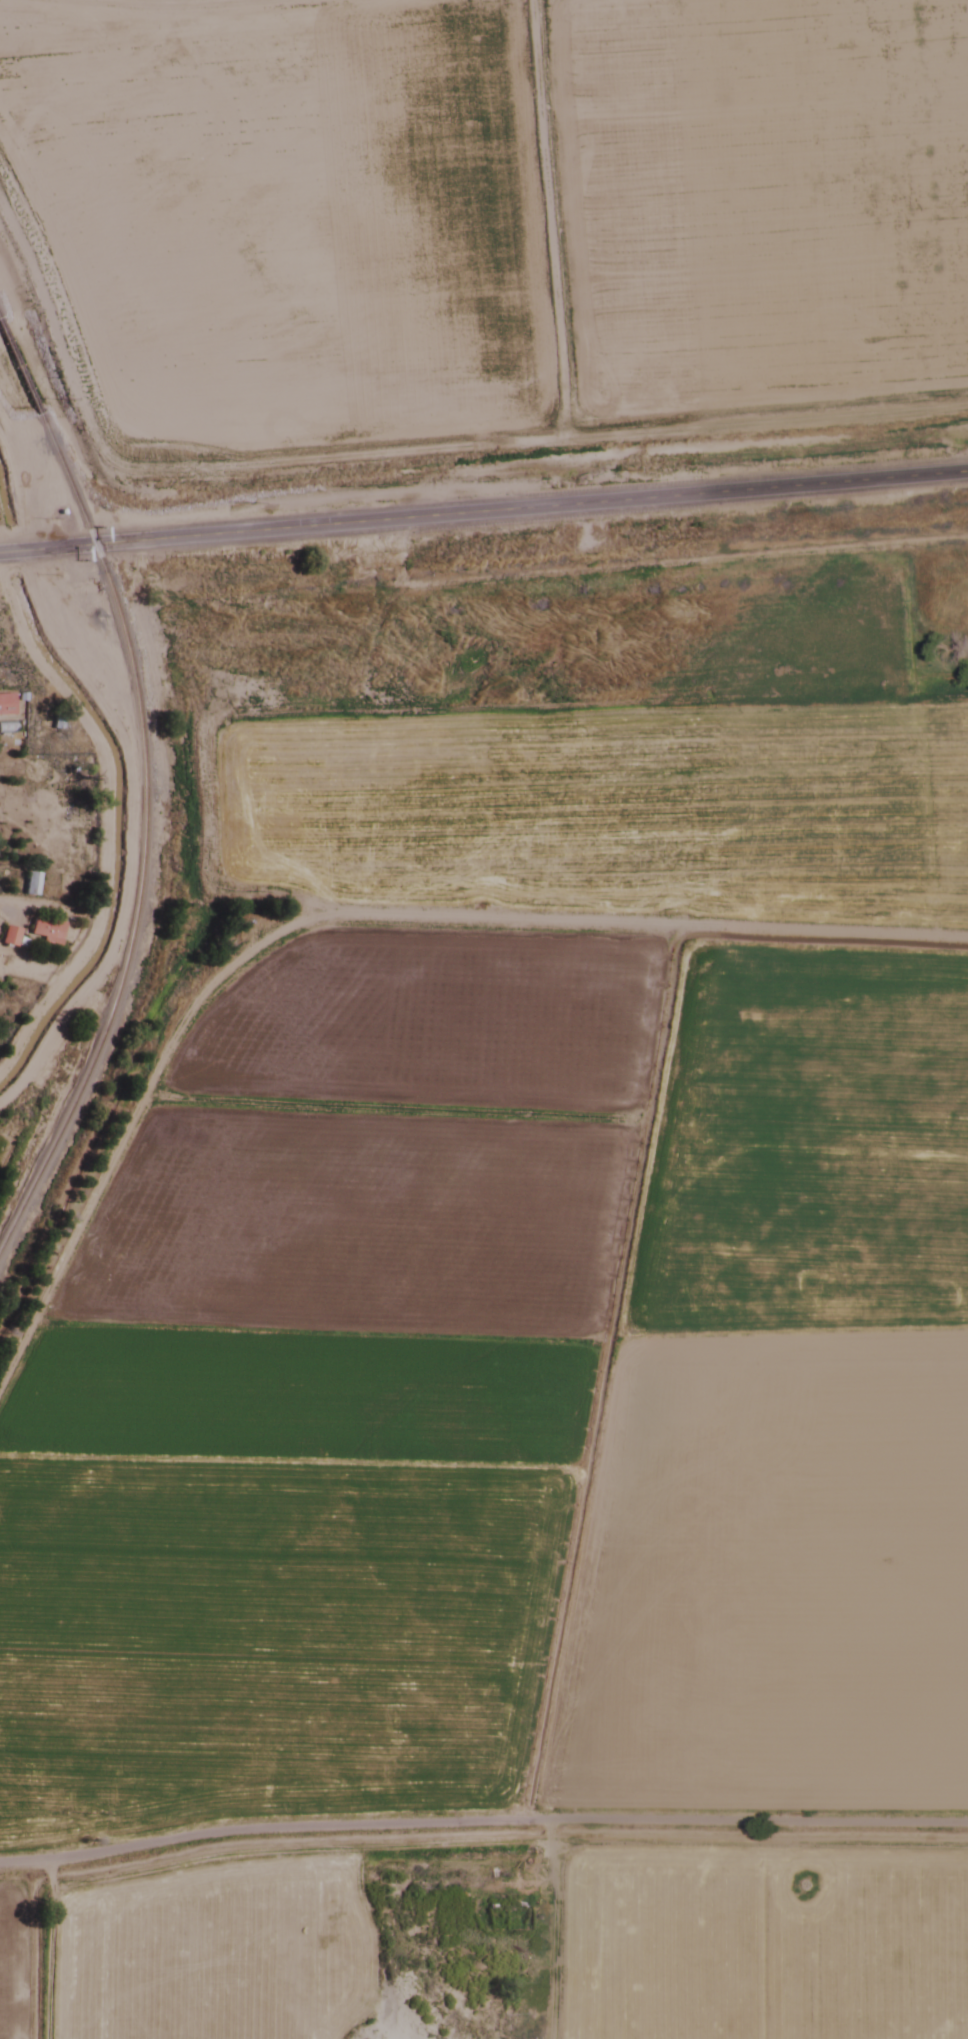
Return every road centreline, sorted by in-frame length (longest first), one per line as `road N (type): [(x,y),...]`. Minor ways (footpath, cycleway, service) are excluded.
road 1 (primary): [(967,473),(0,553)]
road 2 (residential): [(0,1863),(391,1826),(967,1827)]

